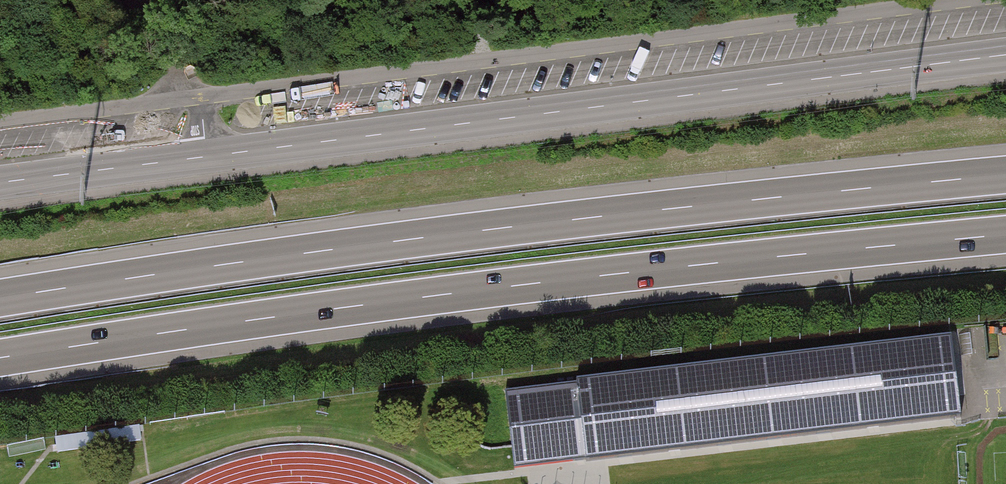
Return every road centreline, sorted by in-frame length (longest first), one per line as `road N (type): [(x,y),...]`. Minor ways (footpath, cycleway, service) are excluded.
road 1 (motorway): [(0,358),(523,284),(1005,234)]
road 2 (motorway): [(1005,175),(494,229),(0,298)]
road 3 (tertiary): [(0,178),(1005,54)]

